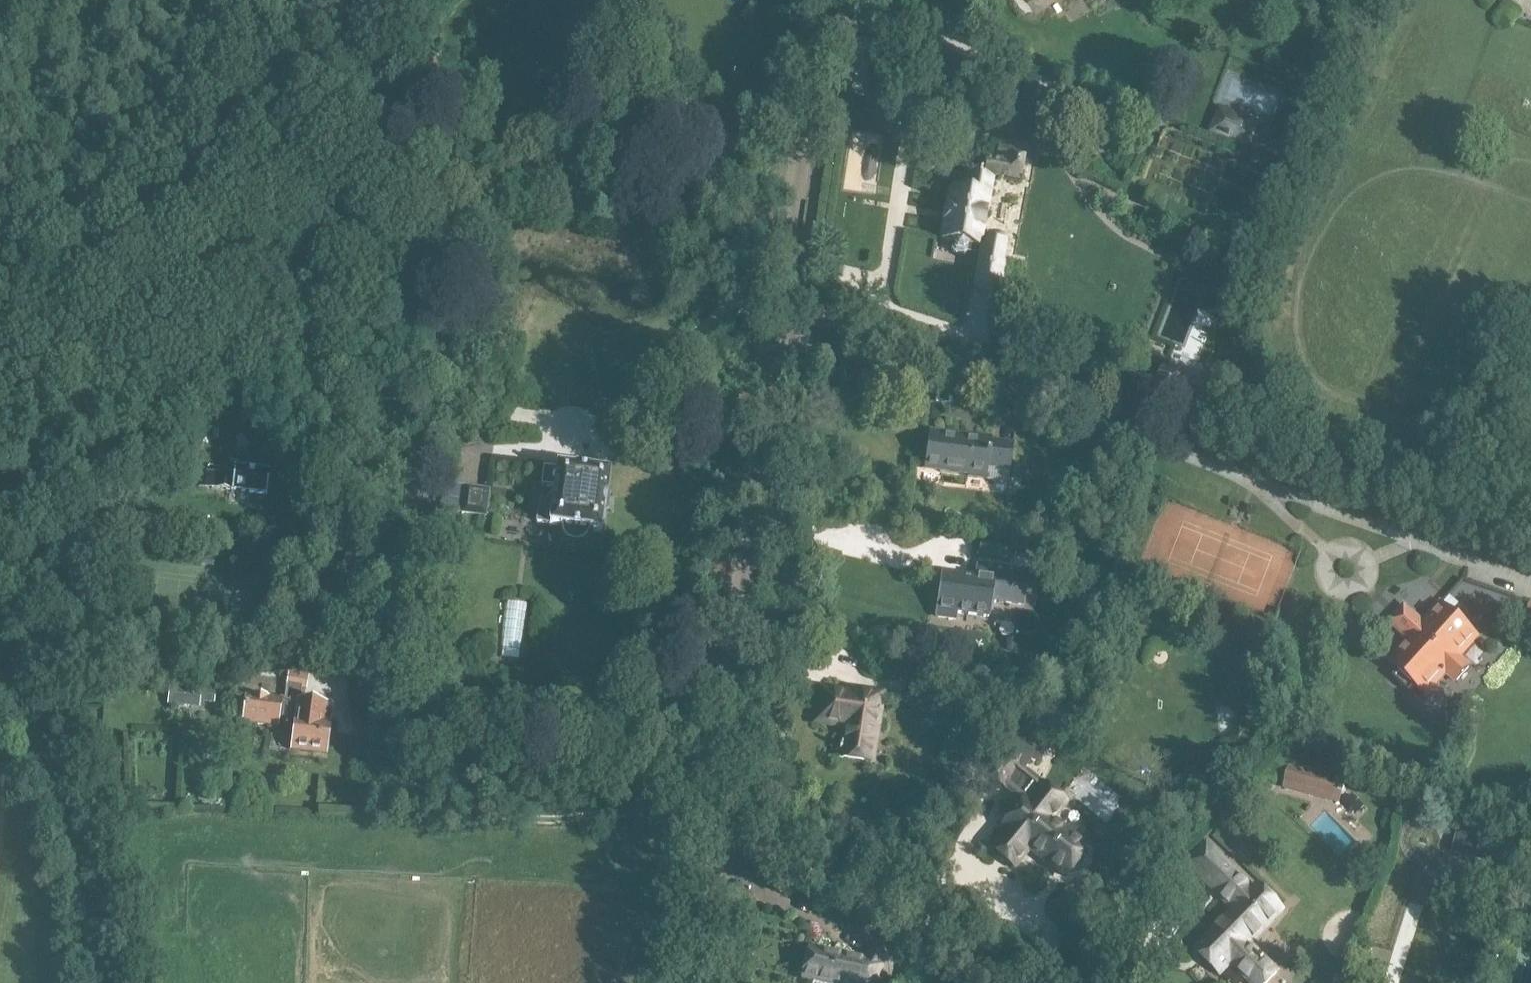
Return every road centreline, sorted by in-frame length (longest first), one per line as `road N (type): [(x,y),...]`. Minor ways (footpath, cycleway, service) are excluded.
road 1 (residential): [(713,810),(829,0)]
road 2 (residential): [(1017,982),(871,859),(713,810)]
road 3 (unclassified): [(687,982),(713,810)]

